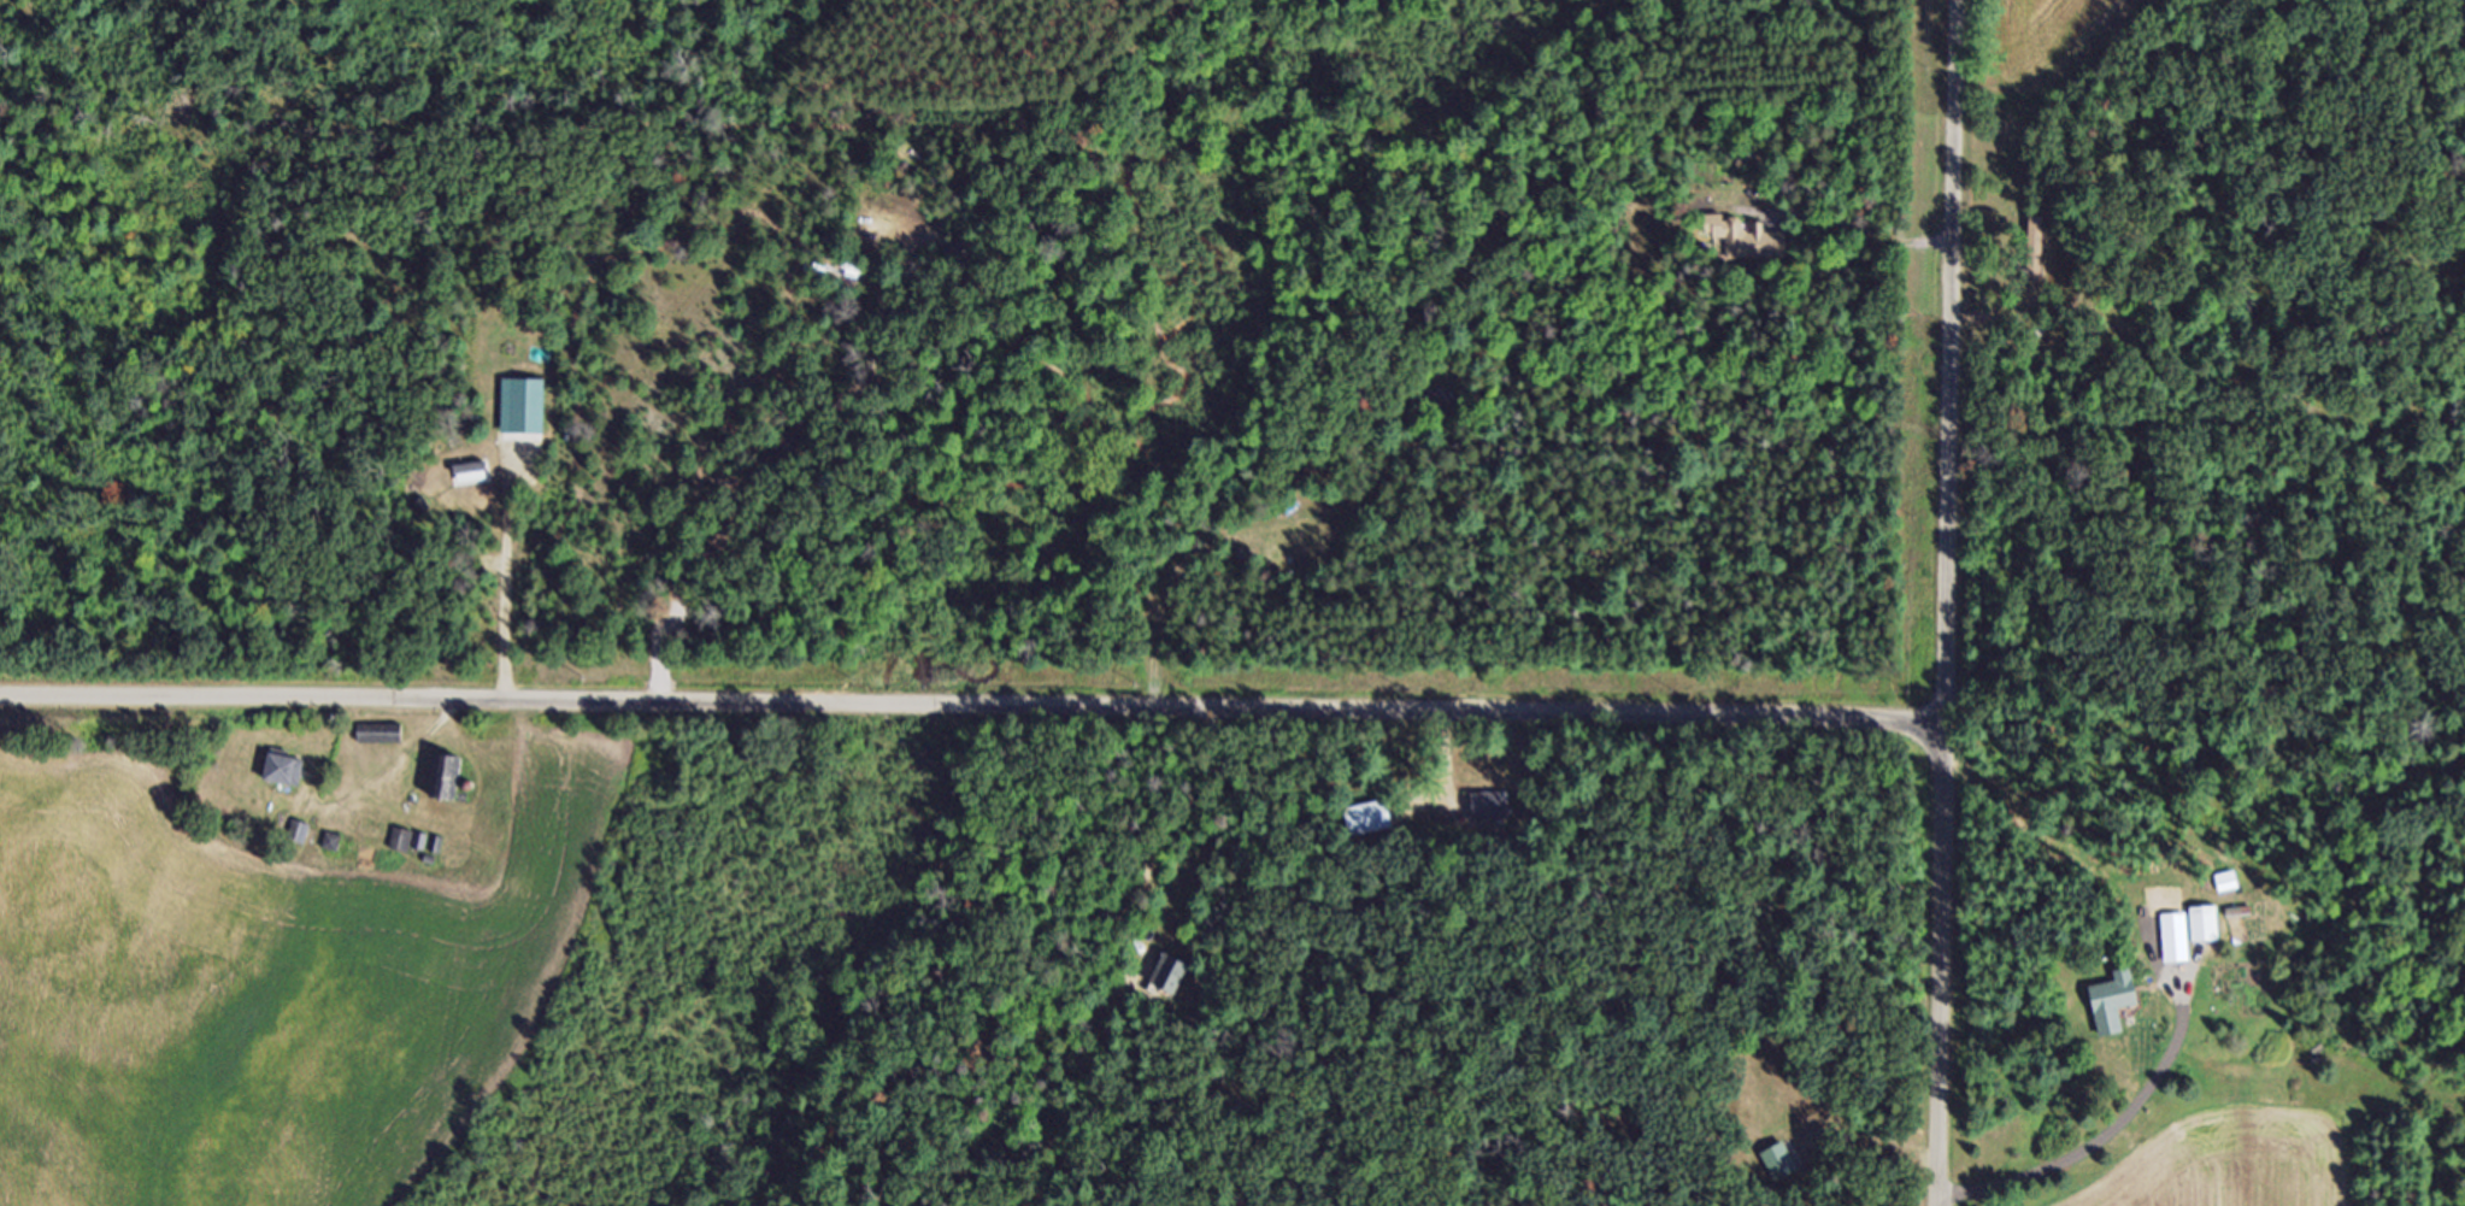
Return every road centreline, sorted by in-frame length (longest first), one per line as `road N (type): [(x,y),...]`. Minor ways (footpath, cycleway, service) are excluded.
road 1 (residential): [(1951,719),(0,696)]
road 2 (residential): [(1943,1205),(1962,0)]
road 3 (residential): [(1949,807),(2067,817),(2157,848),(2211,896),(2253,971),(2249,1060),(2234,1128),(2190,1178),(2135,1205)]

